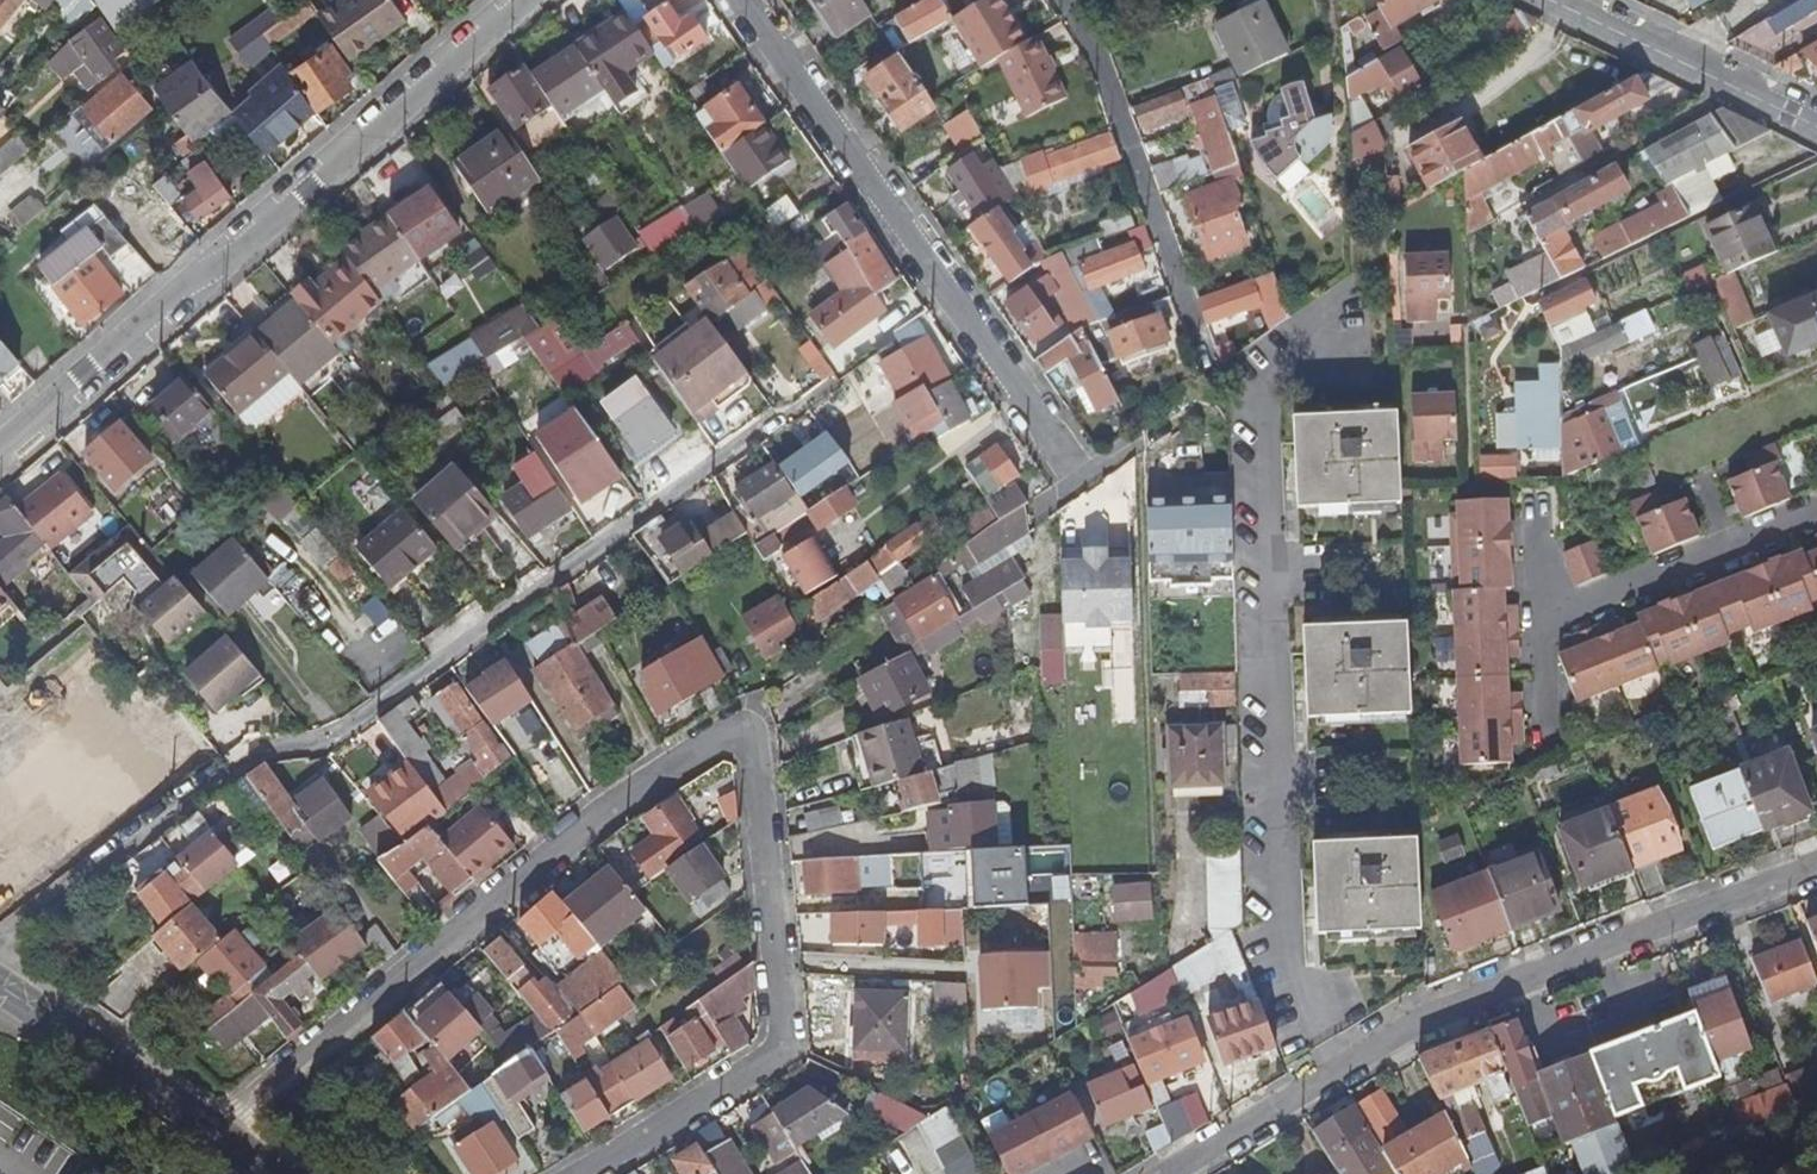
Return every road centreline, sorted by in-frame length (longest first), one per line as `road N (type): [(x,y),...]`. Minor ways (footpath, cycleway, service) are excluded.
road 1 (residential): [(218,1133),(735,724),(786,1044),(583,1173)]
road 2 (residential): [(1175,1173),(1446,1008),(1816,868)]
road 3 (residential): [(522,0),(0,446)]
road 4 (residential): [(742,0),(1084,476)]
road 5 (residential): [(1560,0),(1734,81),(1816,131)]
road 6 (secondary): [(218,1133),(0,987)]

